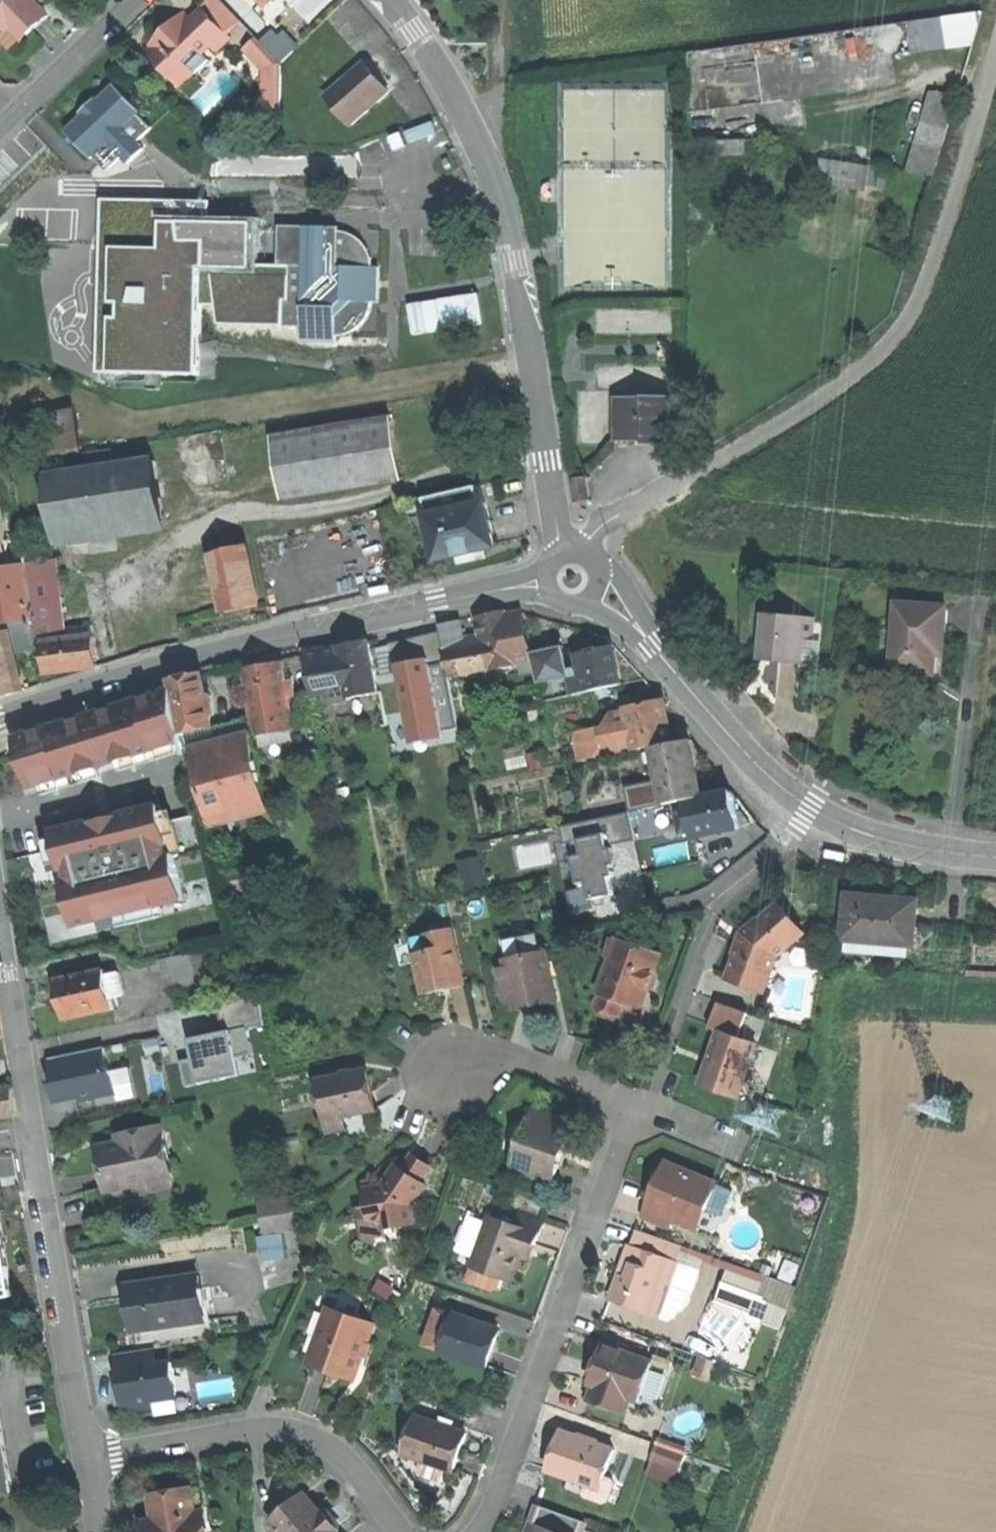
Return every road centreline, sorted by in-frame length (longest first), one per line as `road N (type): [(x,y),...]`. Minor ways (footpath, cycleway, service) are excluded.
road 1 (residential): [(389,0),(416,29),(504,207),(572,579)]
road 2 (tertiary): [(0,720),(318,629),(572,579)]
road 3 (tertiary): [(572,579),(606,596),(754,762),(809,808),(881,839),(995,857)]
road 4 (unclassified): [(730,452),(867,368),(898,335),(934,271),(995,61)]
road 5 (residential): [(88,1456),(8,965)]
road 6 (residential): [(481,1531),(633,1100)]
road 7 (residential): [(88,1456),(242,1429),(292,1429),(332,1445),(407,1531)]
road 8 (track): [(504,207),(497,0)]
road 9 (residential): [(439,1063),(522,1060),(633,1100)]
road 10 (residential): [(19,118),(142,0)]
road 11 (residential): [(633,1100),(751,1142)]

